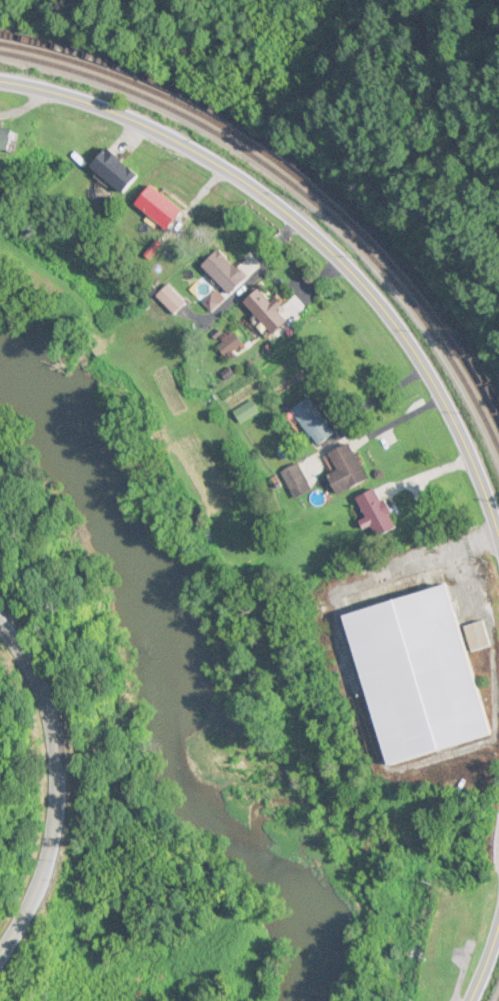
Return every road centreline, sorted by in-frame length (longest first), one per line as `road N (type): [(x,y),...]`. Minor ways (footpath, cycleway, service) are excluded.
road 1 (primary): [(498,559),(475,479),(432,384),(359,286),(227,172),(127,119),(0,83)]
road 2 (secondary): [(0,966),(43,883),(65,747),(58,688),(0,610)]

